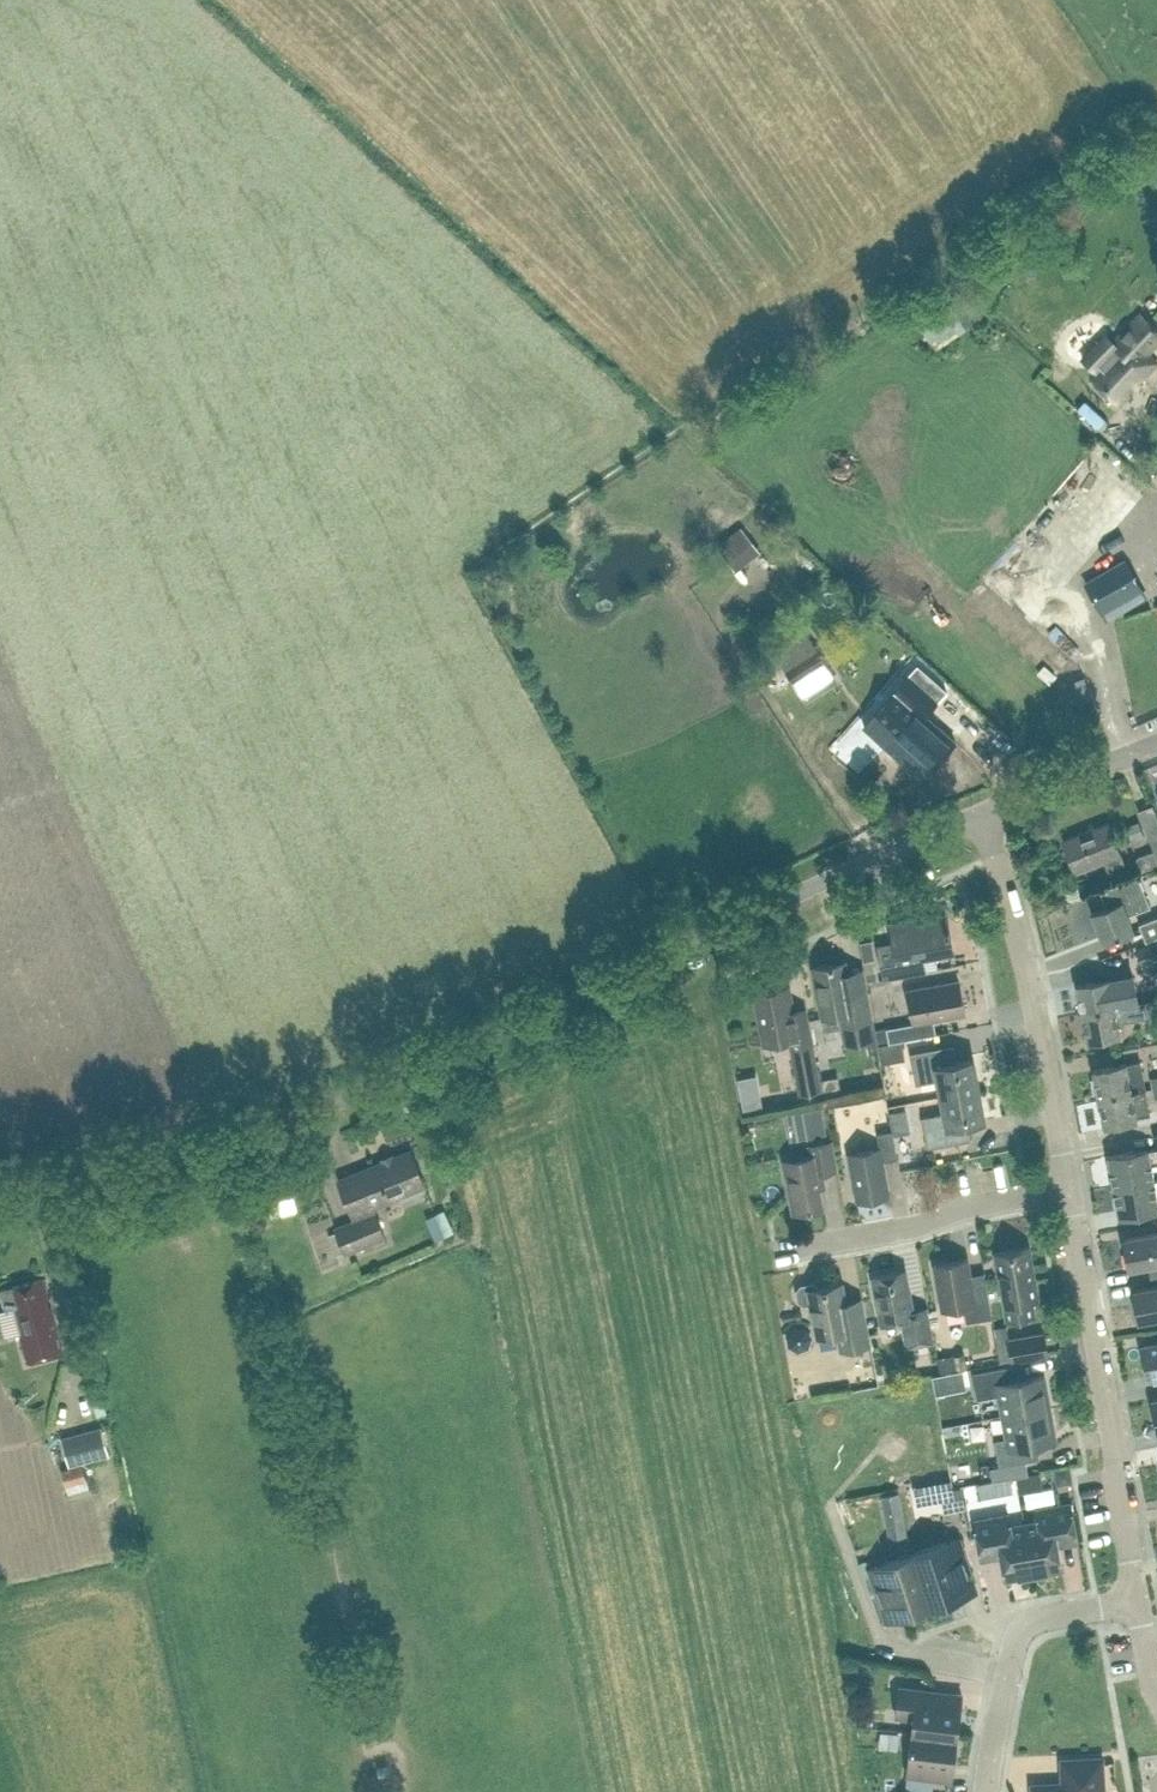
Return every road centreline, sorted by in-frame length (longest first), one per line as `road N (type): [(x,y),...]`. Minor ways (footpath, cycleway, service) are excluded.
road 1 (unclassified): [(0,1190),(161,1159),(301,1113),(978,811)]
road 2 (residential): [(1136,1599),(1068,1186)]
road 3 (residential): [(1068,1186),(1026,966),(978,811)]
road 4 (residential): [(771,1251),(1068,1186)]
road 5 (unclassified): [(978,811),(1156,740)]
road 6 (residential): [(1008,1673),(1016,1637),(1031,1619),(1136,1599)]
road 7 (residential): [(1008,1673),(883,1648)]
road 8 (residential): [(985,1791),(1008,1673)]

